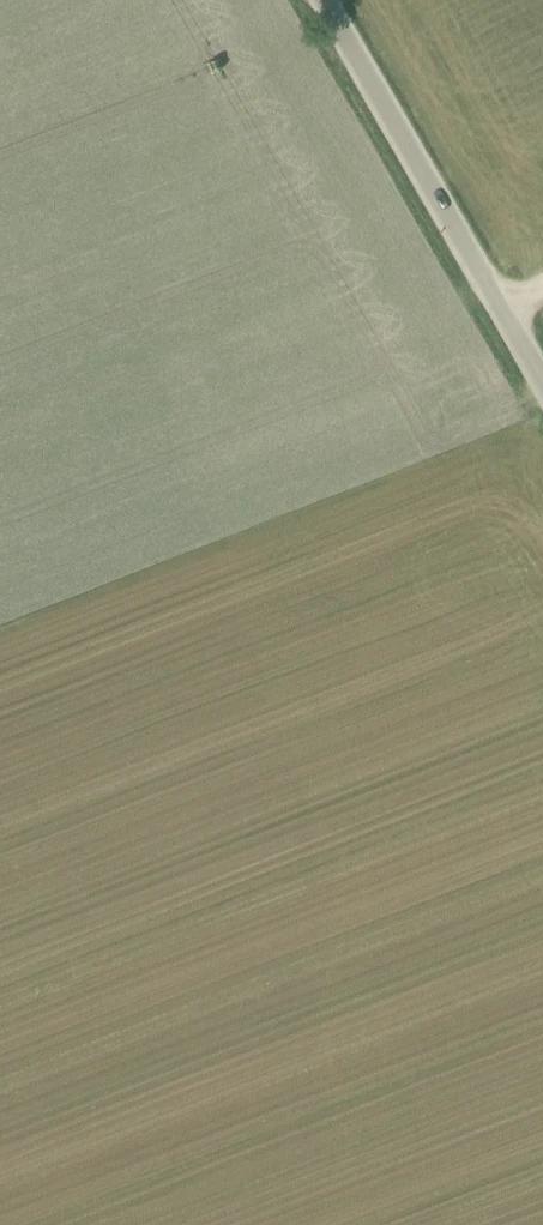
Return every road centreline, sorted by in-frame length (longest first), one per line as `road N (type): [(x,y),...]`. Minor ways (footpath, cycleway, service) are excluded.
road 1 (residential): [(542,385),(320,0)]

